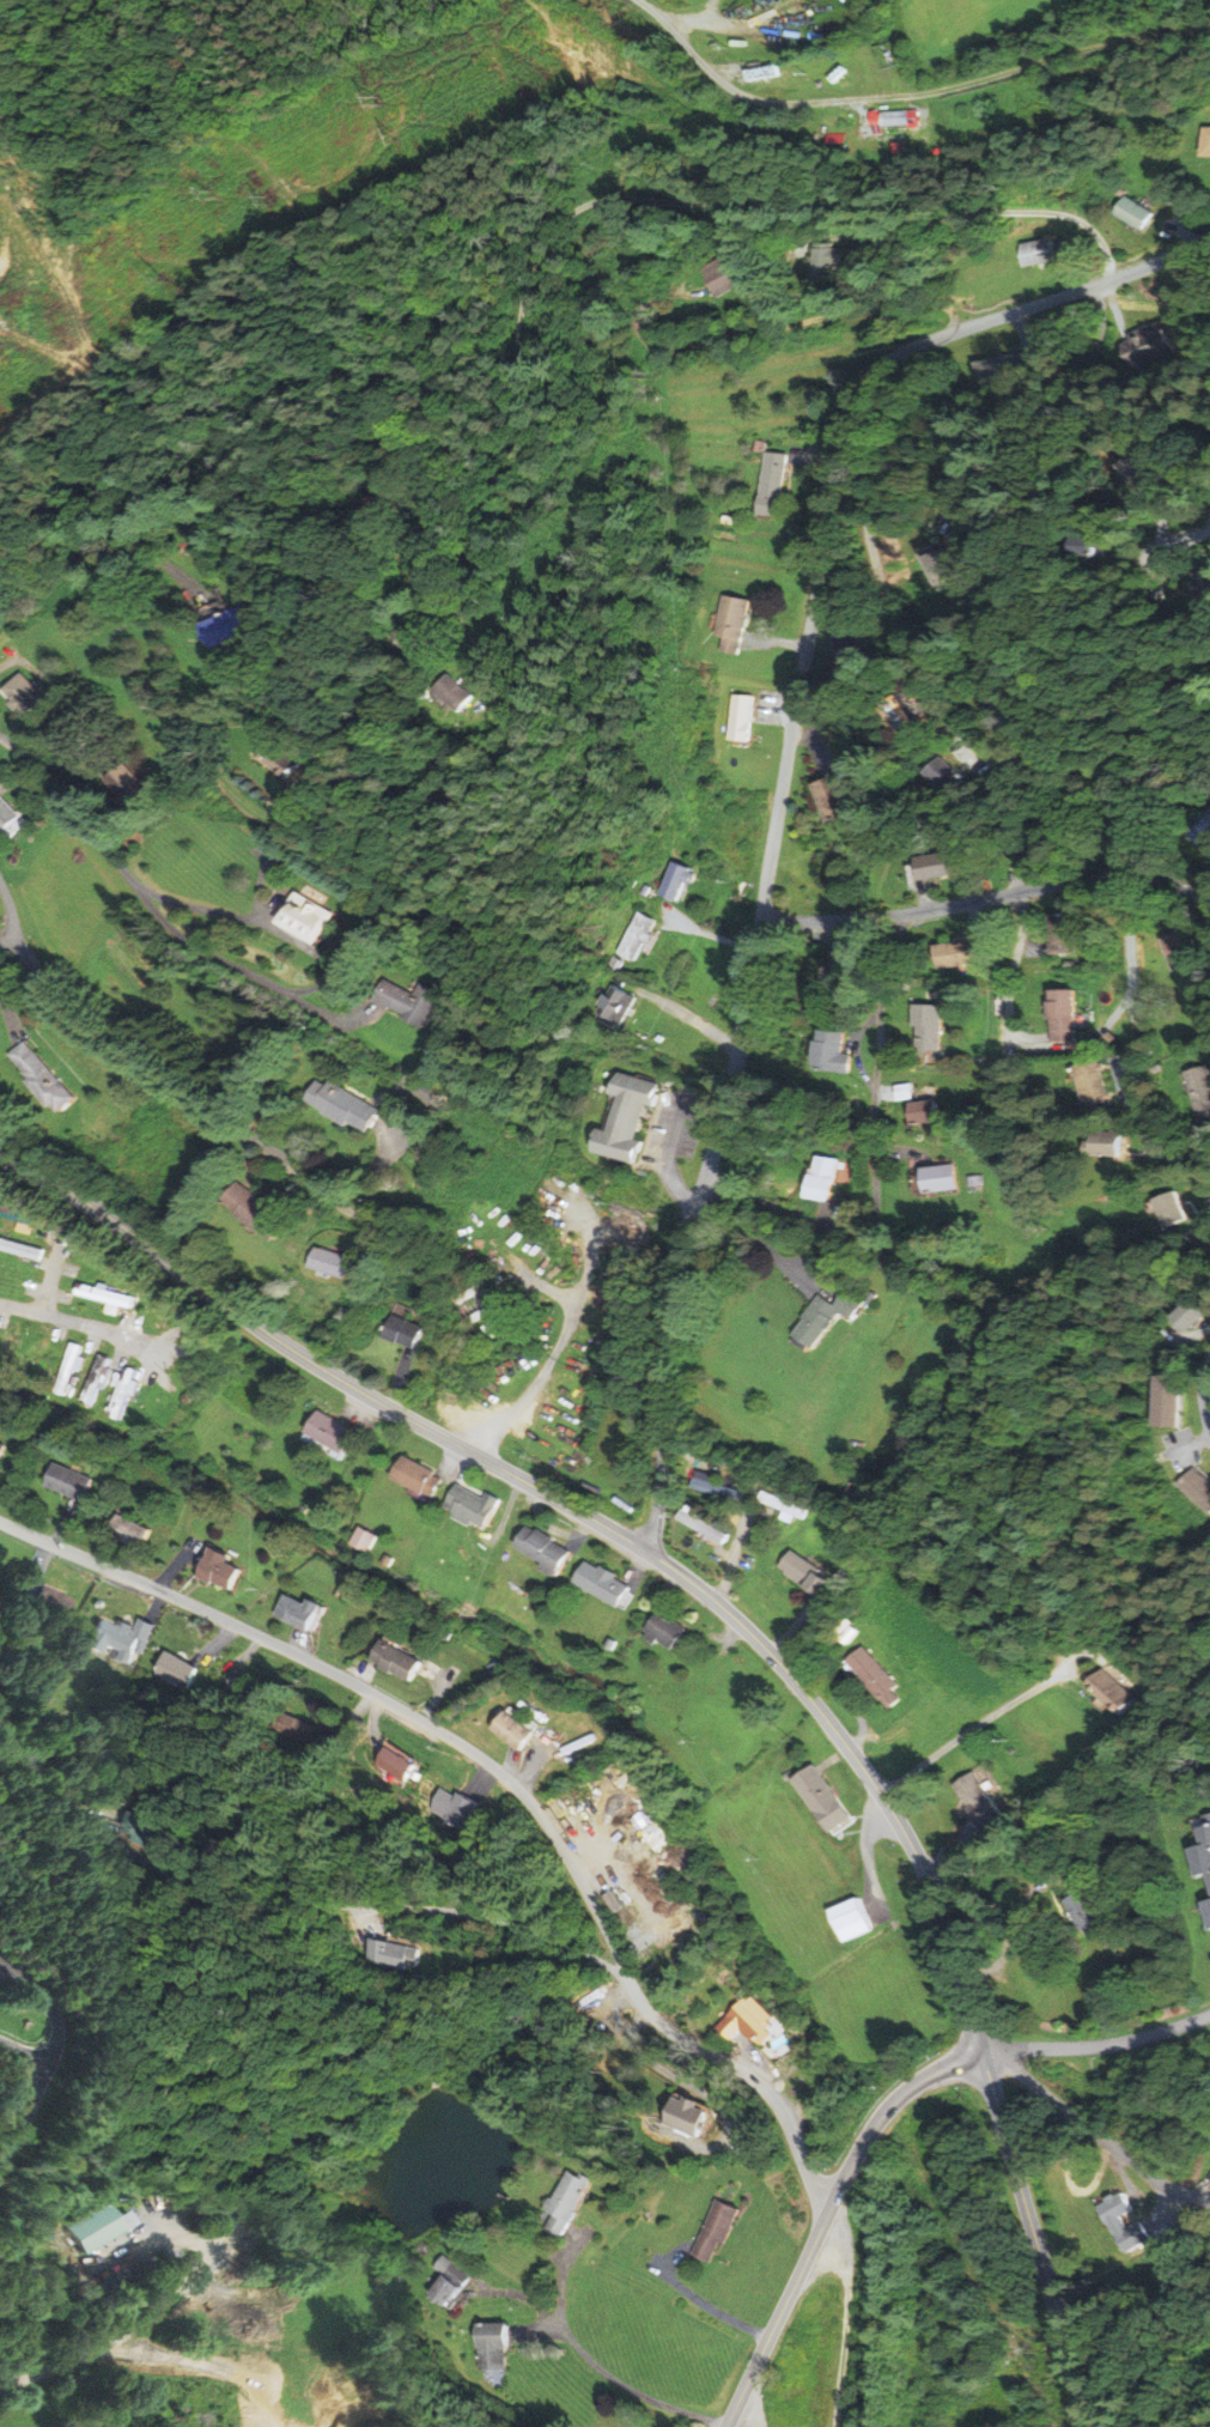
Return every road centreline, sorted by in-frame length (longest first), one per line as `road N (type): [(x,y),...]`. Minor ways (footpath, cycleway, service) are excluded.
road 1 (residential): [(642,1548),(656,1515),(681,1278),(740,1049),(846,418),(872,374),(902,352),(1209,240)]
road 2 (tertiary): [(985,2055),(947,1927),(901,1824),(826,1717),(729,1612),(616,1533),(311,1363),(86,1202),(0,1155)]
road 3 (residential): [(0,1523),(320,1667),(505,1777),(558,1844),(651,2016),(753,2079),(779,2113),(809,2180),(834,2204)]
road 4 (residential): [(1115,277),(1097,235),(1062,216),(851,200),(618,199),(580,208),(547,242),(525,286),(511,398),(457,460),(445,490),(439,569),(481,651)]
road 5 (residential): [(626,1978),(503,1921),(268,1901),(180,1876),(101,1834),(0,1721)]
road 6 (residential): [(833,468),(852,477),(899,631),(942,714),(971,745),(993,756),(1125,788),(1136,814),(1125,873)]
road 7 (residential): [(901,915),(881,1021),(872,1226),(855,1239),(833,1234),(706,1176)]
road 8 (tertiary): [(985,2055),(938,2071),(878,2123),(727,2426)]
road 9 (residential): [(761,920),(901,915),(1114,873),(1174,884),(1209,910)]
road 10 (residential): [(0,740),(43,775),(181,936),(339,1026)]
road 11 (residential): [(8,939),(98,1042),(333,1187)]
road 12 (residential): [(956,330),(938,305),(810,321),(691,348),(651,346),(640,314),(673,295)]
road 13 (tertiary): [(1093,2426),(985,2055)]
road 14 (track): [(0,439),(41,402),(79,350),(60,292),(0,187)]
road 15 (residential): [(985,2055),(1027,2077),(1148,2174),(1209,2202)]
road 16 (residential): [(717,2426),(626,2387),(582,2354),(564,2326),(565,2273),(553,2255)]
road 17 (residential): [(0,2386),(63,2370),(117,2343),(168,2299),(207,2247)]
road 18 (residential): [(1209,2016),(1097,2049),(985,2055)]
road 19 (residential): [(0,2043),(48,2075),(60,2045),(48,2001),(0,1961)]
road 20 (residential): [(0,1305),(148,1346)]

